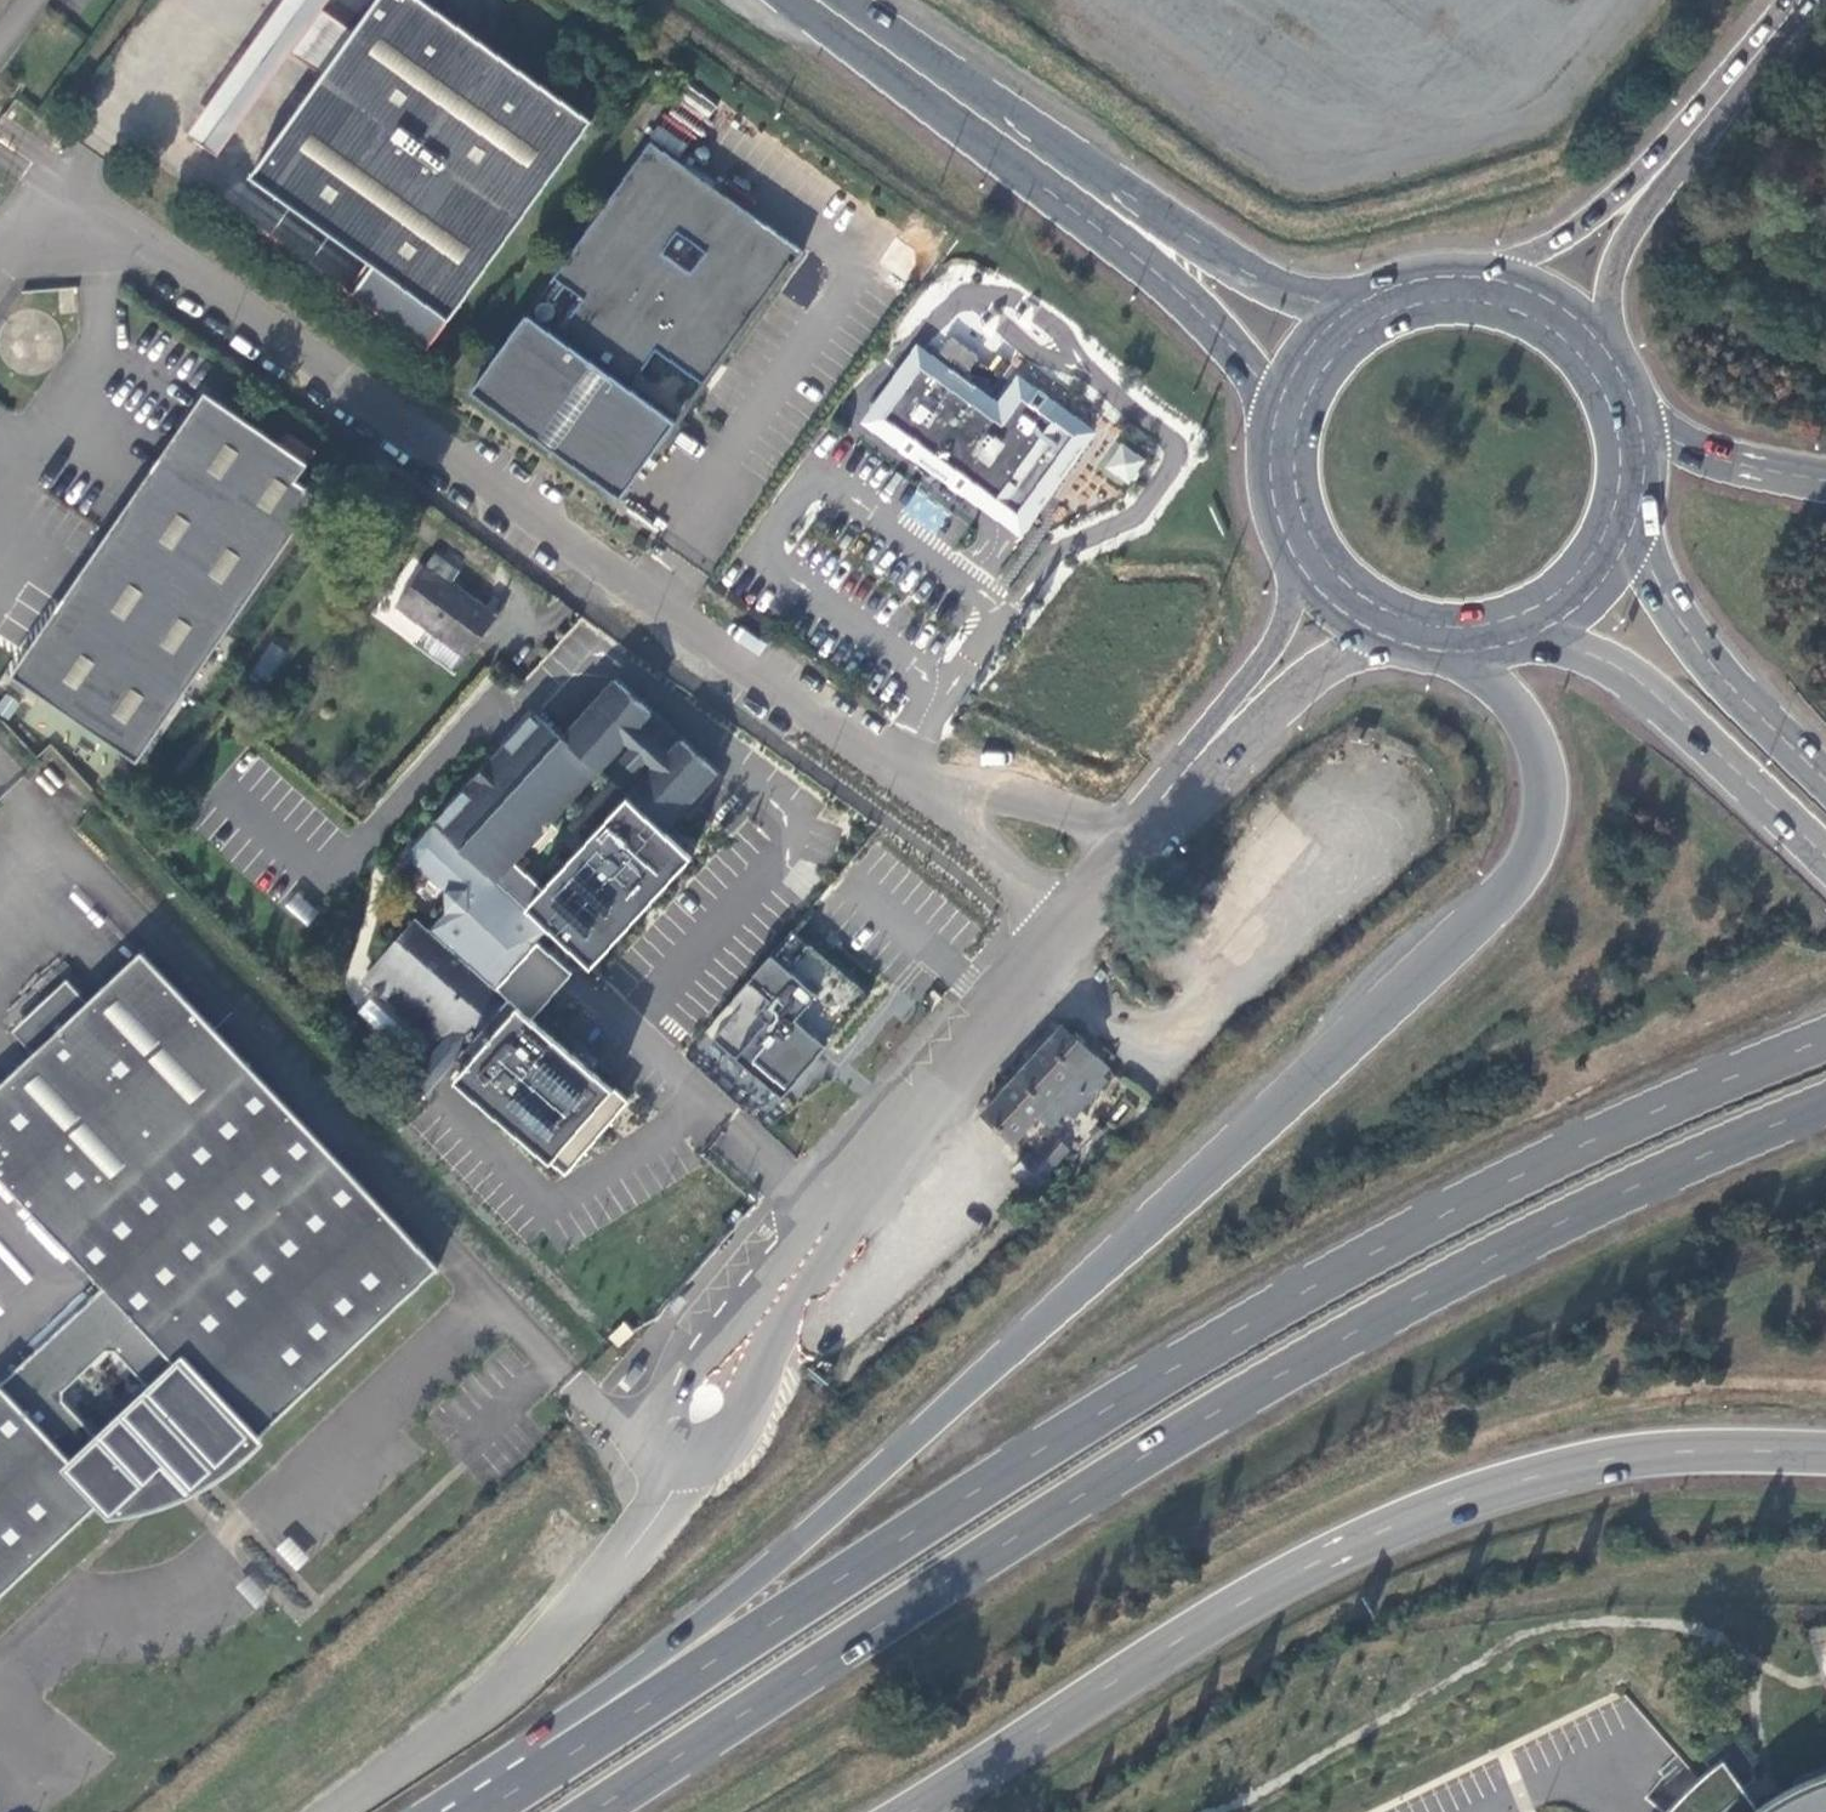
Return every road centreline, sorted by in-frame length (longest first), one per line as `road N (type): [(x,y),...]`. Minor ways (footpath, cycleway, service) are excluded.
road 1 (trunk): [(1464,664),(1526,719),(1548,787),(1545,827),(1526,873),(1499,907),(734,1601),(425,1811)]
road 2 (trunk): [(1825,1040),(1667,1108),(1245,1327),(487,1811)]
road 3 (trunk): [(597,1811),(1278,1379),(1486,1264),(1825,1105)]
road 4 (unclassified): [(0,233),(40,172),(118,235),(901,778),(956,805)]
road 5 (unclassified): [(1070,922),(819,1225),(679,1429),(575,1602),(459,1724),(329,1811)]
road 6 (trunk): [(901,1811),(1291,1570),(1393,1524),(1591,1465),(1730,1451),(1825,1455)]
road 7 (primary): [(1345,302),(1277,287),(1232,266),(1110,181),(964,103)]
road 8 (primary): [(964,103),(1047,184),(1190,299),(1270,405)]
road 9 (primary): [(1538,648),(1614,665),(1658,695),(1825,852)]
road 10 (primary): [(1825,777),(1703,650),(1643,544)]
road 11 (tertiary): [(1714,109),(1582,230),(1494,269)]
road 12 (tertiary): [(1617,341),(1615,288),(1635,228),(1714,109)]
road 13 (unclassified): [(1194,766),(1309,683),(1382,648)]
road 14 (unclassified): [(1294,575),(1277,646),(1194,766)]
road 15 (trunk): [(1825,480),(1724,462),(1672,435),(1653,412)]
road 16 (unclassified): [(1133,838),(1034,806),(956,805)]
road 17 (primary): [(821,0),(964,103)]
road 18 (primary): [(1270,405),(1263,493),(1294,575)]
road 19 (unclassified): [(956,805),(969,837),(1001,875),(1070,922)]
road 20 (primary): [(1494,269),(1401,275),(1345,302)]
road 21 (primary): [(1538,648),(1601,606),(1643,544)]
road 22 (primary): [(1617,341),(1574,301),(1494,269)]
road 23 (tertiary): [(1802,0),(1714,109)]
road 24 (primary): [(1643,544),(1660,465),(1653,412)]
road 25 (primary): [(1345,302),(1292,358),(1270,405)]

